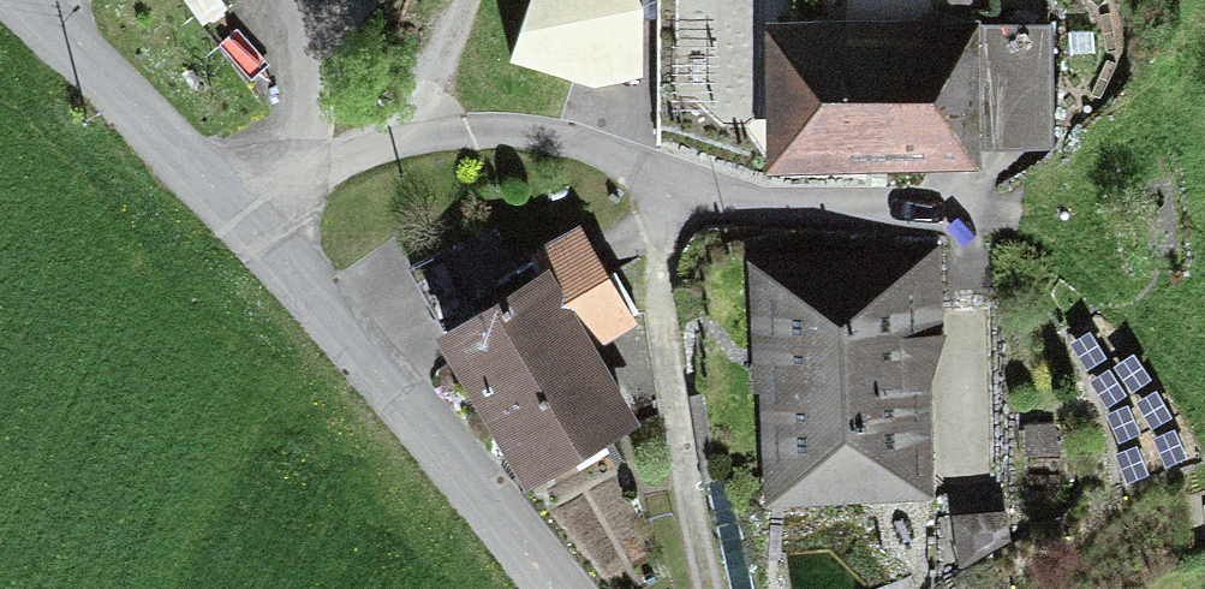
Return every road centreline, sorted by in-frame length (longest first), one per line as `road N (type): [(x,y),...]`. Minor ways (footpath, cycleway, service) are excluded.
road 1 (track): [(1204,404),(1149,327),(978,204),(845,225),(753,210),(514,138),(413,140),(334,165),(252,225)]
road 2 (residential): [(540,588),(252,225),(16,0)]
road 3 (track): [(649,180),(665,270),(669,381),(711,588)]
road 4 (track): [(413,140),(465,0)]

